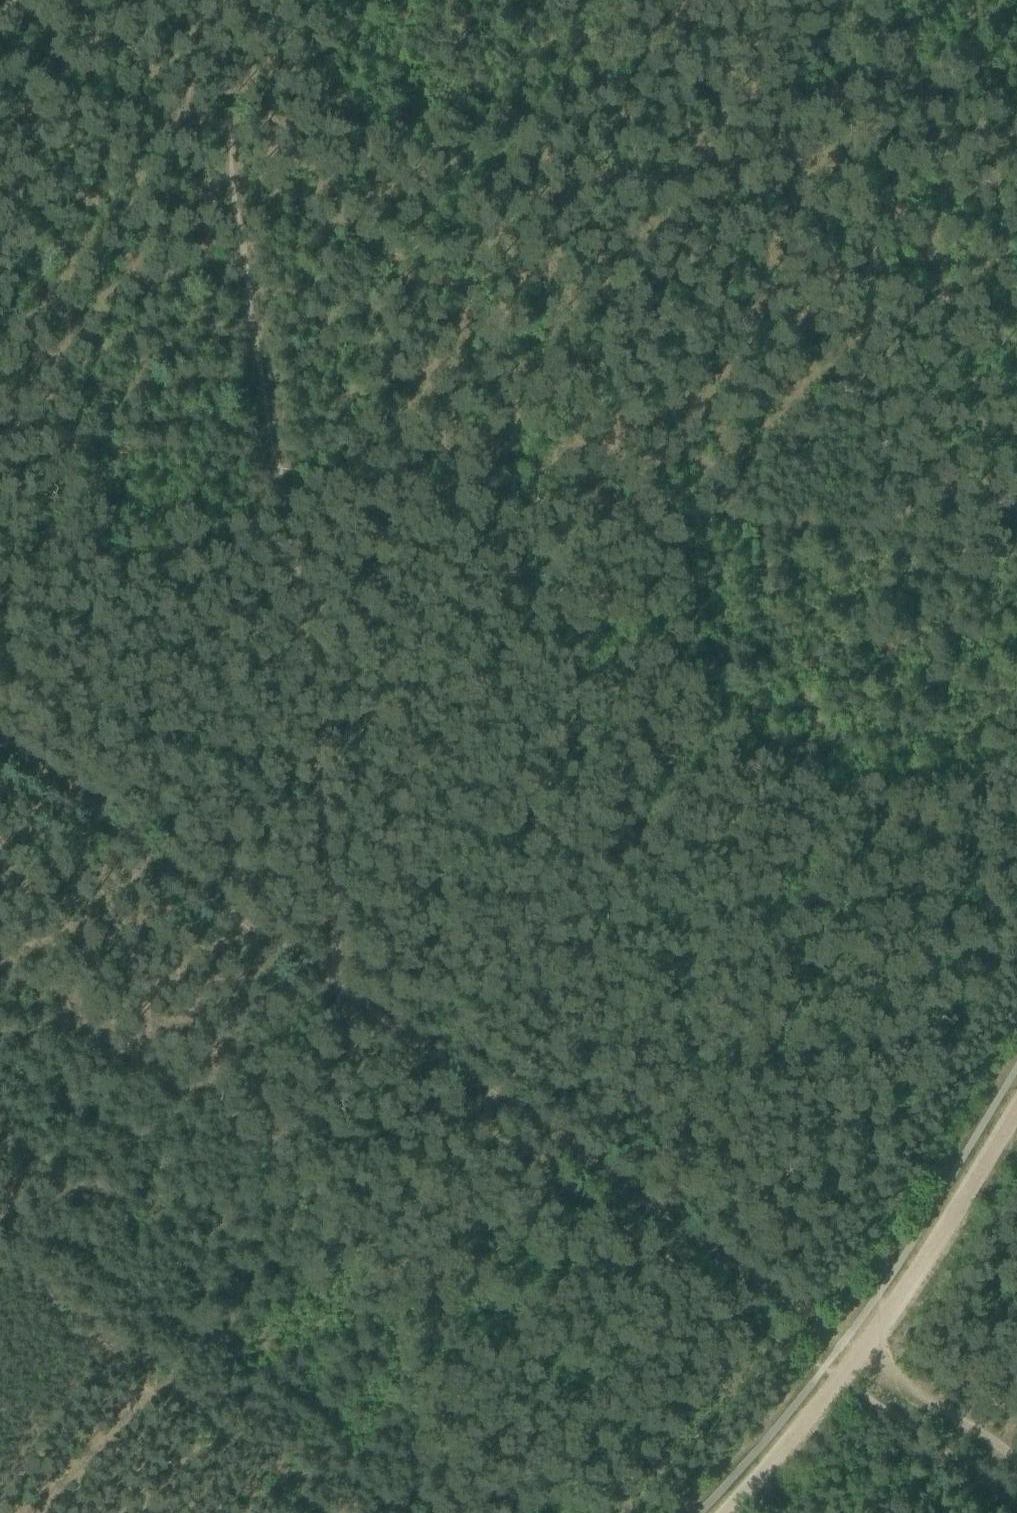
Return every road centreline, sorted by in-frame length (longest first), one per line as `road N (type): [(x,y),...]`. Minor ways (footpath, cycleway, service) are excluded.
road 1 (track): [(844,1342),(333,991),(0,740)]
road 2 (track): [(223,0),(218,36),(292,568),(333,991)]
road 3 (track): [(724,1512),(862,1354),(1016,1121)]
road 4 (track): [(844,1342),(1016,1471)]

